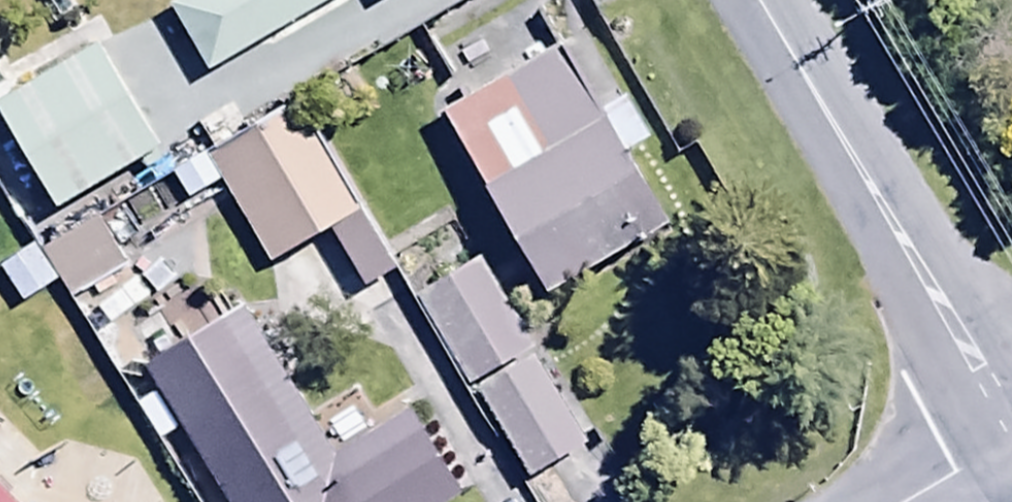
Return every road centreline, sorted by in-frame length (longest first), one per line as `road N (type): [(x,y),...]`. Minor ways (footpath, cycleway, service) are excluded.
road 1 (unclassified): [(1011,430),(748,0)]
road 2 (residential): [(1011,439),(903,501)]

